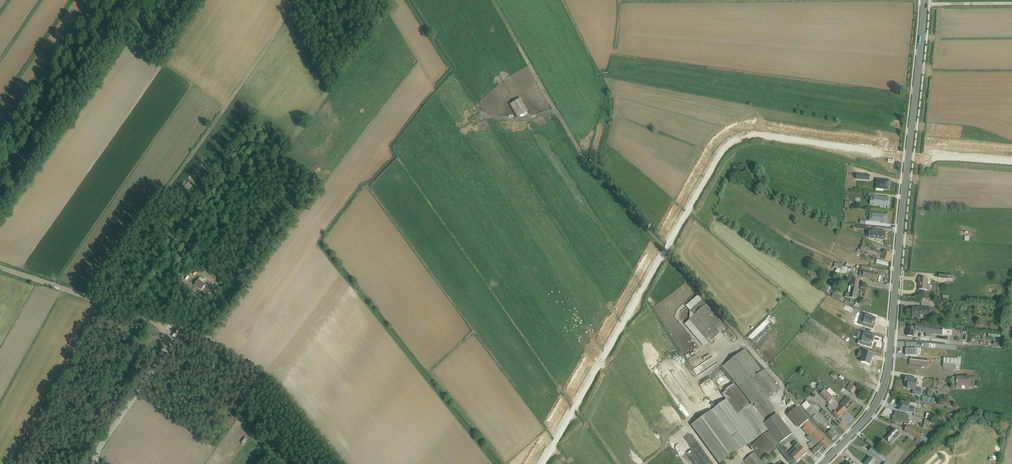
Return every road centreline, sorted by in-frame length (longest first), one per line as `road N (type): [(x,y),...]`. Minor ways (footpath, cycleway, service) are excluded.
road 1 (tertiary): [(922,5),(884,383),(871,411),(821,463)]
road 2 (tertiary): [(0,268),(145,318),(162,332),(163,354),(95,463)]

